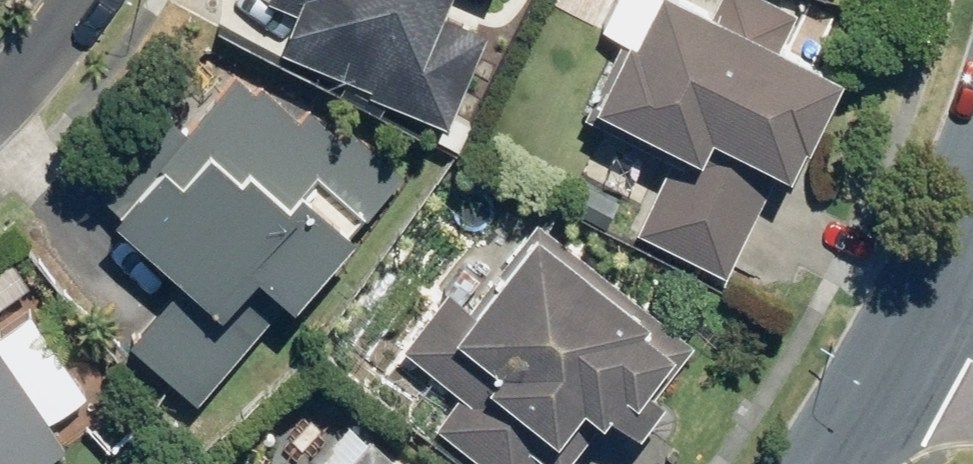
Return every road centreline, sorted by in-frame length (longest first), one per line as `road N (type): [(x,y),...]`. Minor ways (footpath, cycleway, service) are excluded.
road 1 (tertiary): [(824,463),(914,320)]
road 2 (tertiary): [(914,320),(972,188)]
road 3 (residential): [(85,0),(0,107)]

